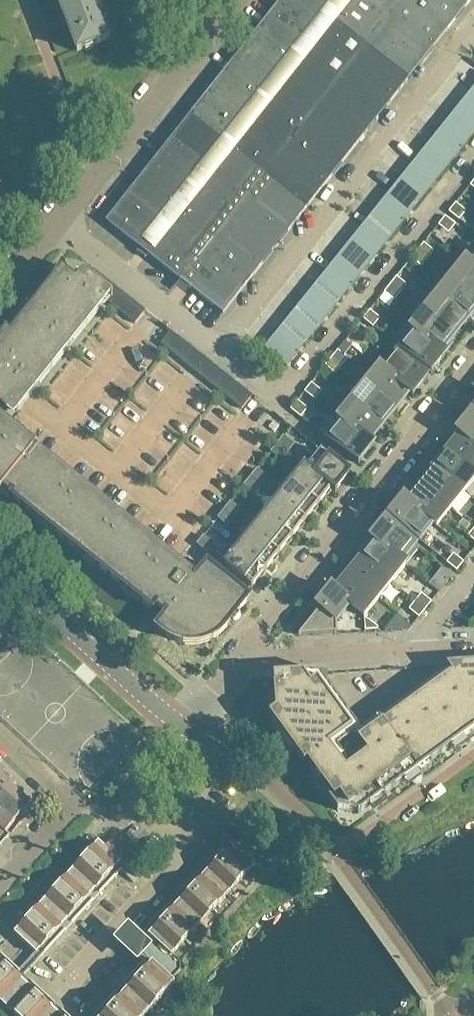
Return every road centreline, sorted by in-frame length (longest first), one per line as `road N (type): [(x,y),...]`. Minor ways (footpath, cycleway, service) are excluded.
road 1 (residential): [(218,335),(239,323),(473,26)]
road 2 (residential): [(218,335),(244,372),(281,400),(473,158)]
road 3 (residential): [(243,658),(473,364)]
road 4 (residential): [(175,719),(0,565)]
road 5 (residential): [(0,884),(75,803),(0,733)]
road 6 (residential): [(67,982),(186,849),(164,829)]
road 7 (residential): [(58,221),(194,329),(218,335)]
road 8 (residential): [(105,163),(218,18)]
road 9 (residential): [(28,0),(83,143),(105,163)]
road 10 (residential): [(425,649),(243,658)]
road 11 (residential): [(164,829),(134,801),(125,781),(175,719)]

